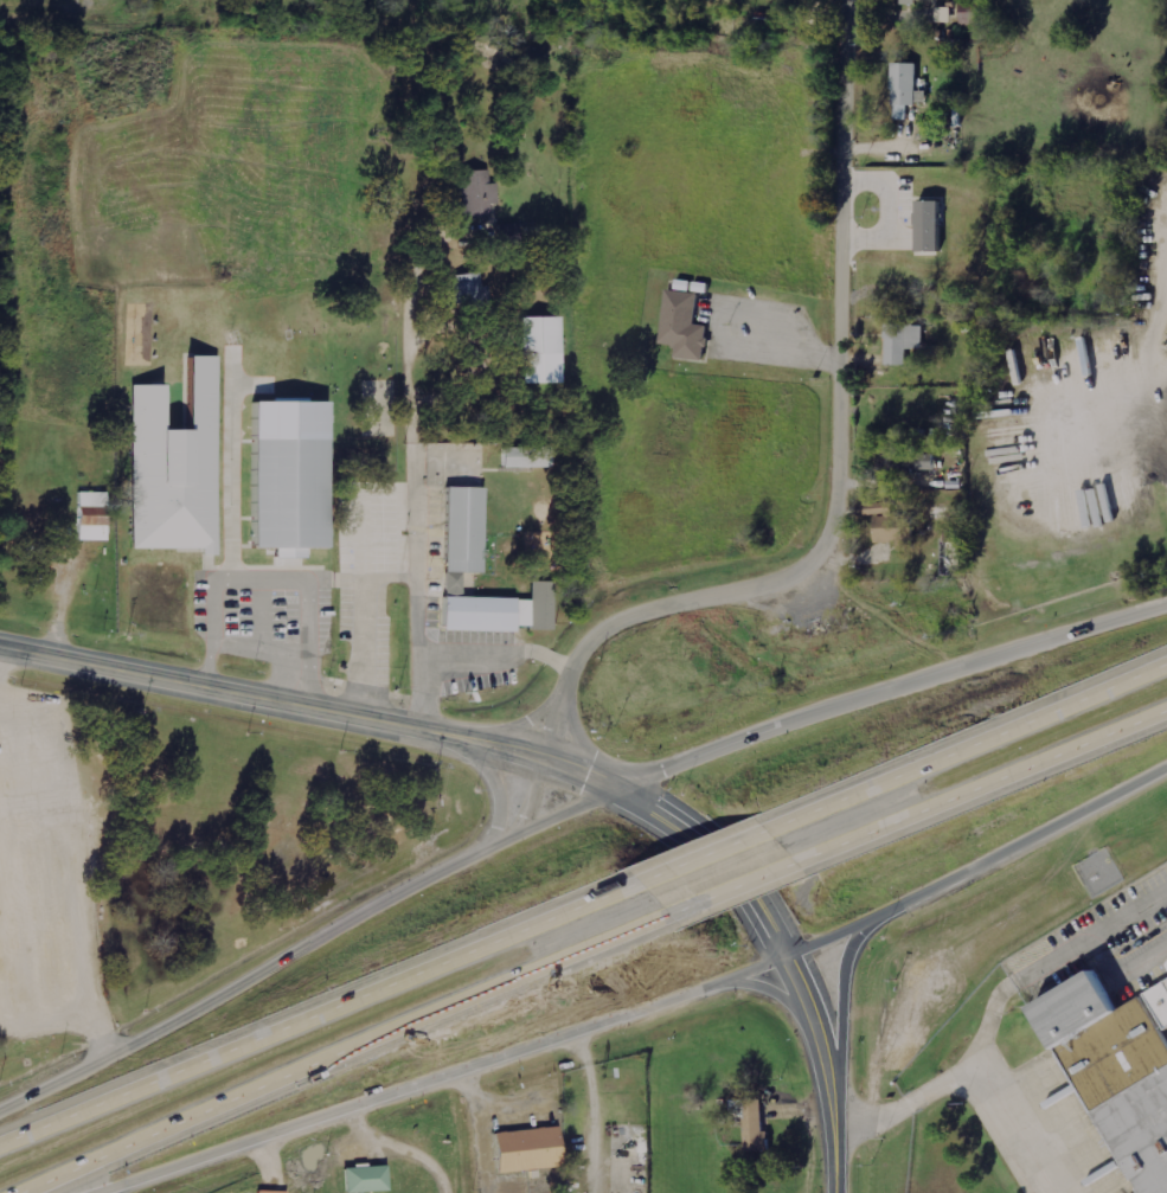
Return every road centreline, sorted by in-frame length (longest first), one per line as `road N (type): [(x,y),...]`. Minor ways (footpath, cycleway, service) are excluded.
road 1 (trunk): [(1166,602),(614,787),(0,1107)]
road 2 (trunk): [(92,1192),(765,964),(1166,769)]
road 3 (residential): [(563,689),(578,654),(617,624),(801,570),(831,545),(845,501),(856,0)]
road 4 (trunk): [(18,1192),(675,917)]
road 5 (trunk): [(639,879),(0,1137)]
road 6 (secondary): [(0,640),(550,755)]
road 7 (secondary): [(835,1192),(833,1093),(788,954),(681,830),(550,755)]
road 8 (trunk): [(1166,658),(763,827)]
road 9 (trunk): [(800,865),(1166,711)]
road 10 (trunk): [(829,1079),(844,962),(887,910)]
road 11 (trunk): [(424,729),(470,758),(496,795),(496,826),(474,857)]
road 12 (tertiary): [(524,830),(563,689)]
road 13 (trunk): [(675,917),(800,865)]
road 14 (trunk): [(763,827),(639,879)]

